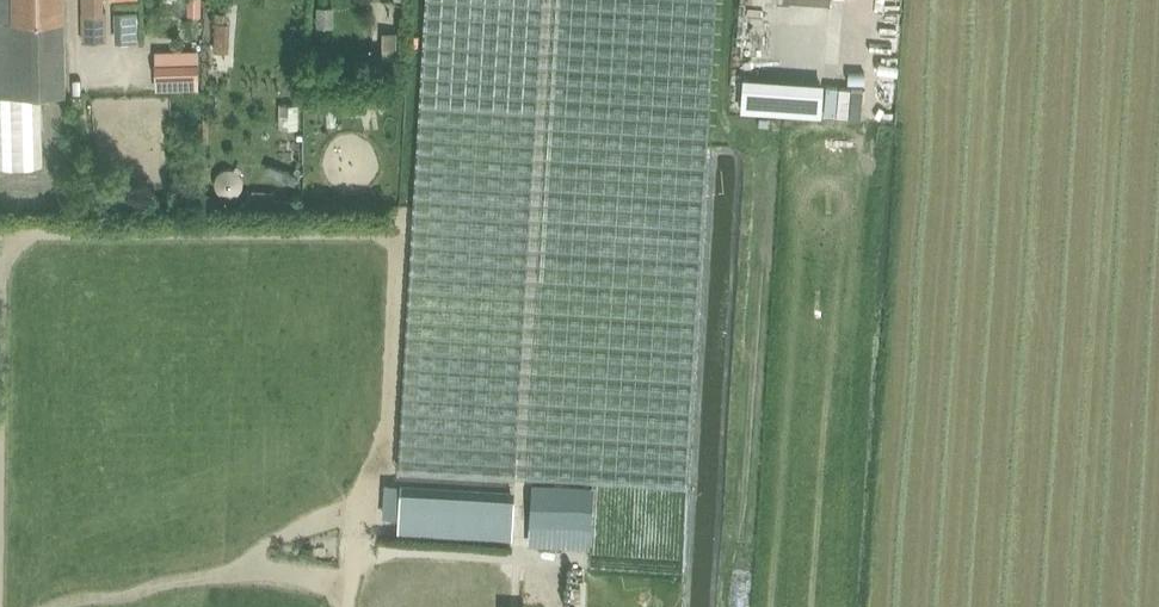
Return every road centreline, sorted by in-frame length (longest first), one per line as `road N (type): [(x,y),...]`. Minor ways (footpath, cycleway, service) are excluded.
road 1 (track): [(395,238),(389,426),(358,512),(352,606)]

